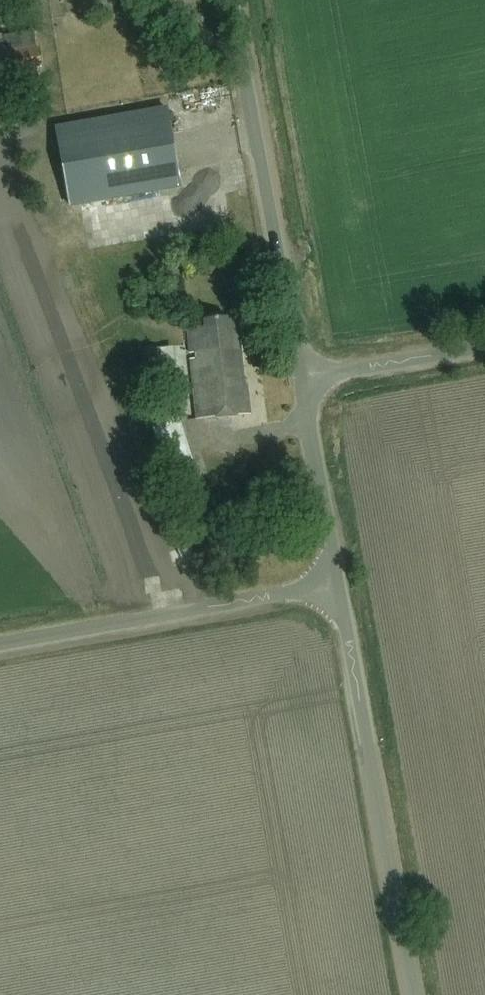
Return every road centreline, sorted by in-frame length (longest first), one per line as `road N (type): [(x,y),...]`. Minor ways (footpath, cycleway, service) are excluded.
road 1 (unclassified): [(411,994),(338,587)]
road 2 (unclassified): [(300,380),(232,0)]
road 3 (unclassified): [(0,644),(338,587)]
road 4 (unclassified): [(338,587),(300,380)]
road 5 (unclassified): [(300,380),(484,347)]

